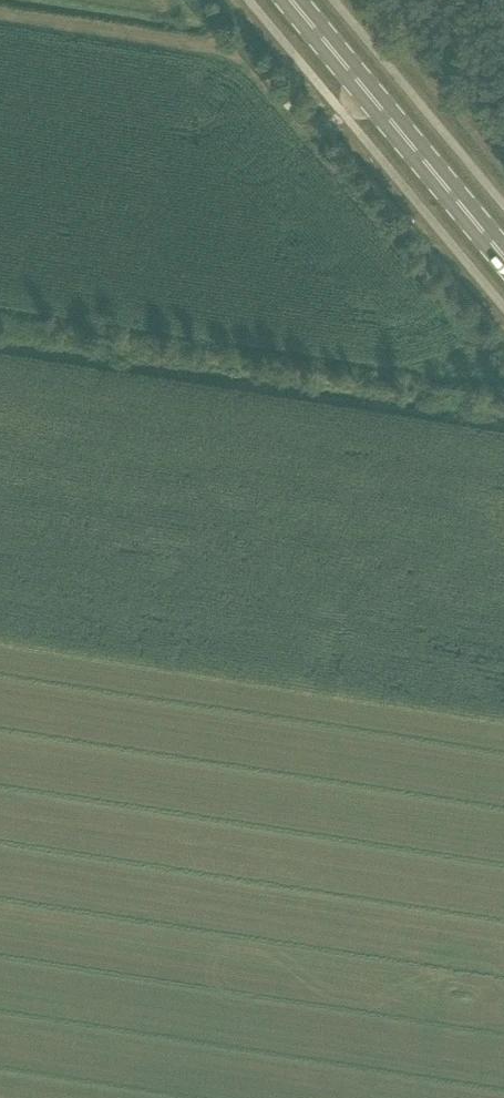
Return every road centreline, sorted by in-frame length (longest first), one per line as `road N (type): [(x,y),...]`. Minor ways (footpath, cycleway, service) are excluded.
road 1 (primary): [(503,250),(296,0)]

